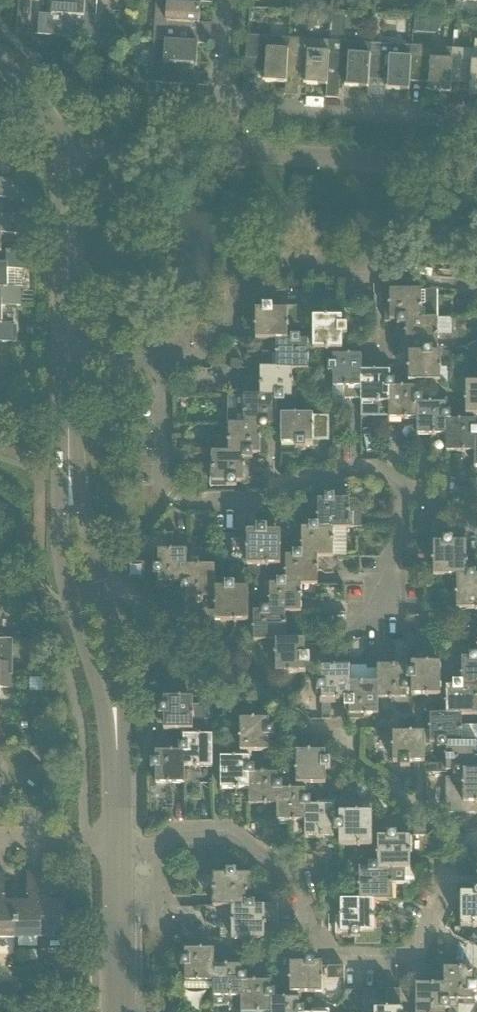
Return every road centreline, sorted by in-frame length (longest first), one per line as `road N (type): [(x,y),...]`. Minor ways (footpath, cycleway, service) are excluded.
road 1 (tertiary): [(115,841),(115,708),(65,534),(65,356)]
road 2 (unclassified): [(476,170),(60,151)]
road 3 (residential): [(160,849),(185,831),(217,833),(258,850),(301,882),(310,933),(338,959),(403,959),(417,948),(441,888)]
road 4 (residential): [(168,361),(163,486),(175,493),(203,504),(249,506),(360,467),(398,483)]
road 5 (unclassified): [(476,117),(221,102),(226,0)]
road 6 (residential): [(168,361),(209,349),(257,272),(281,266),(447,276),(476,289)]
road 7 (tertiary): [(65,356),(60,151)]
road 8 (tertiary): [(115,1011),(115,841)]
road 9 (residential): [(398,483),(402,542),(366,623)]

